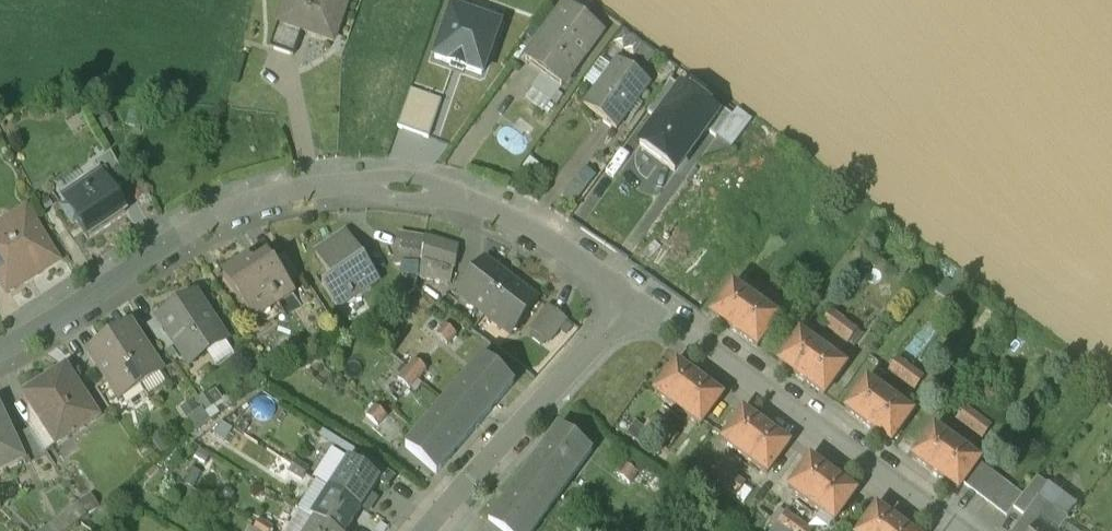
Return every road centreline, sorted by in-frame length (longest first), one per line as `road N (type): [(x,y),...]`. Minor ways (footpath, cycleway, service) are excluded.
road 1 (residential): [(634,295),(583,258),(468,200),(409,187),(300,186),(184,228),(0,345)]
road 2 (residential): [(971,530),(634,295)]
road 3 (residential): [(424,530),(634,295)]

